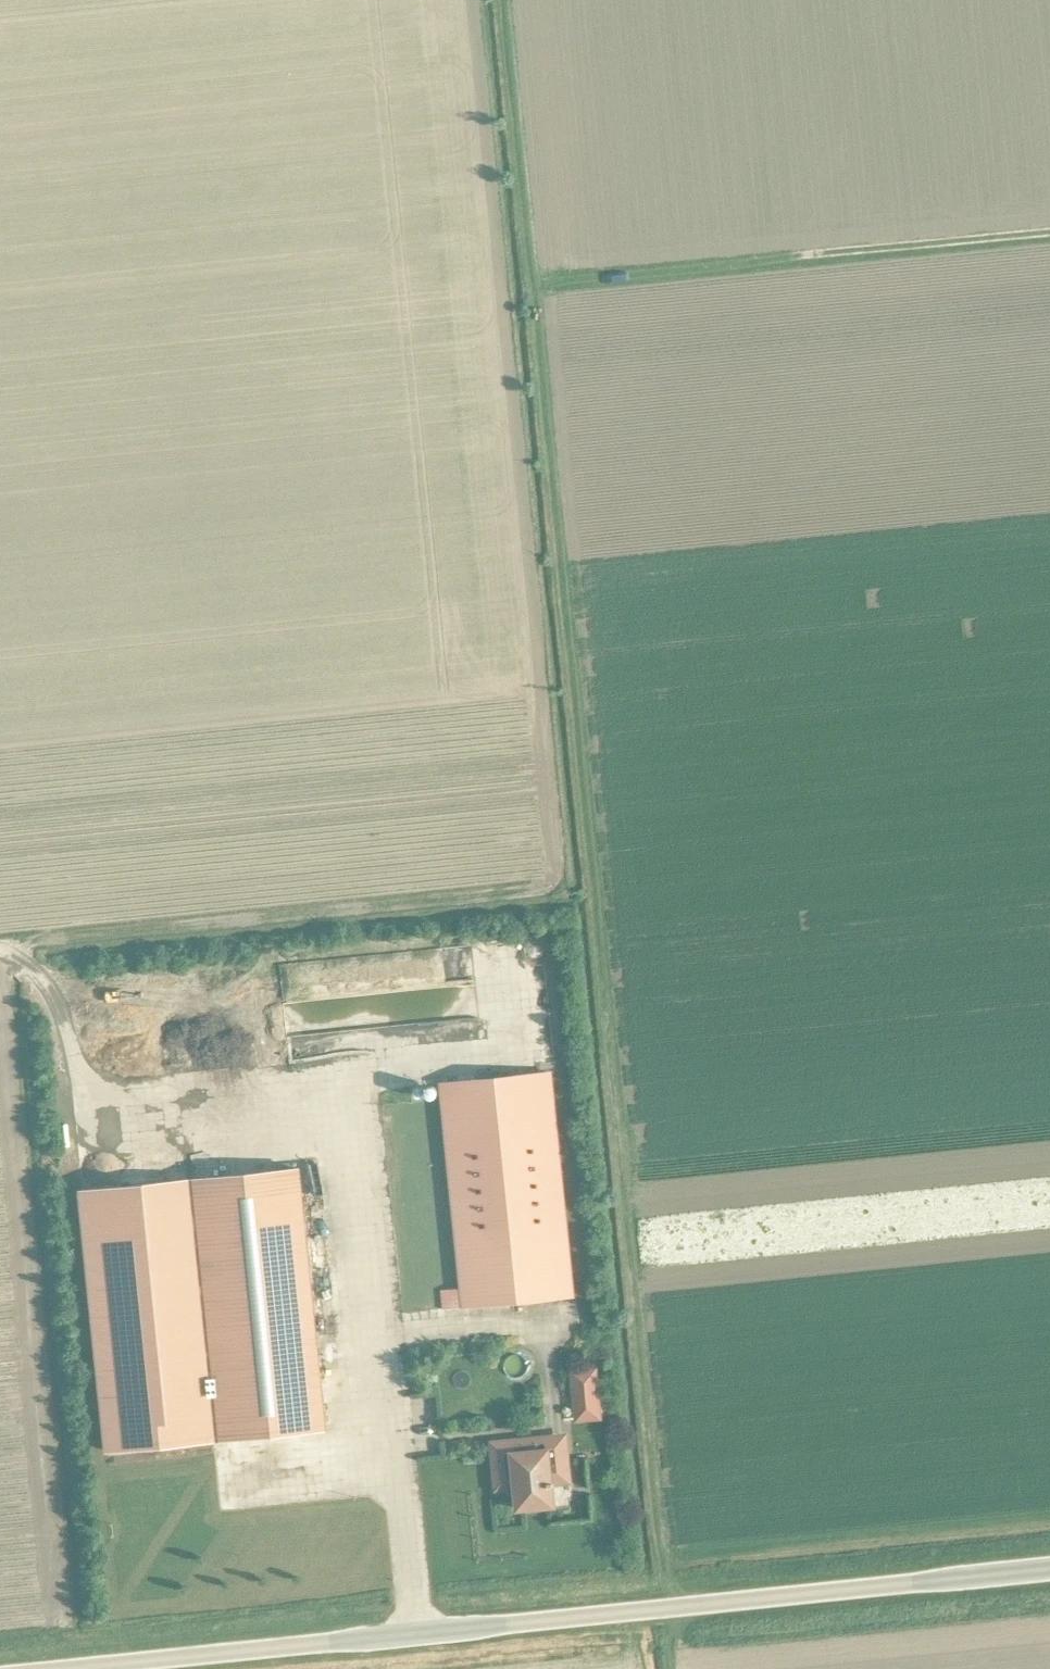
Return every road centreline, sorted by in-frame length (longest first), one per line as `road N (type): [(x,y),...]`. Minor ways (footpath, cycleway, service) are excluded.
road 1 (unclassified): [(68,1668),(1049,1568)]

